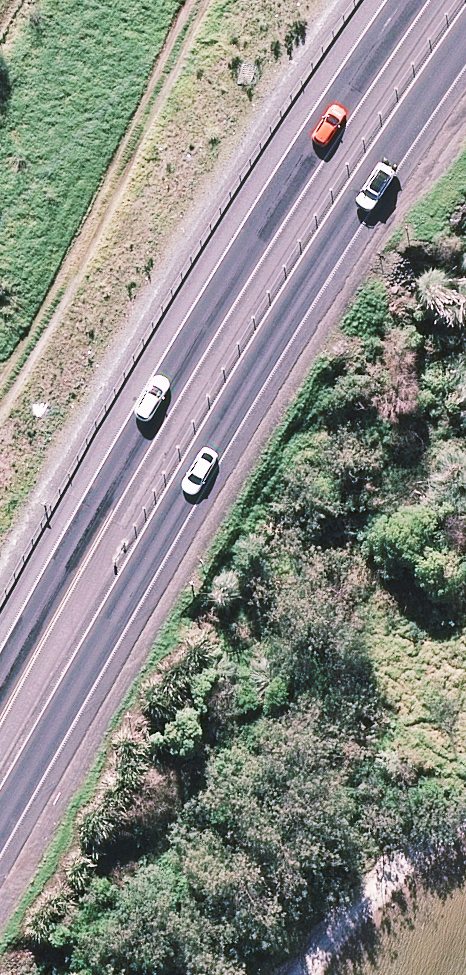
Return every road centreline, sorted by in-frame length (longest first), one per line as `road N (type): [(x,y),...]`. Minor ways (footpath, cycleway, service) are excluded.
road 1 (trunk): [(465,43),(158,531),(0,818)]
road 2 (trunk): [(0,677),(82,521),(414,0)]
road 3 (track): [(64,0),(0,129)]

